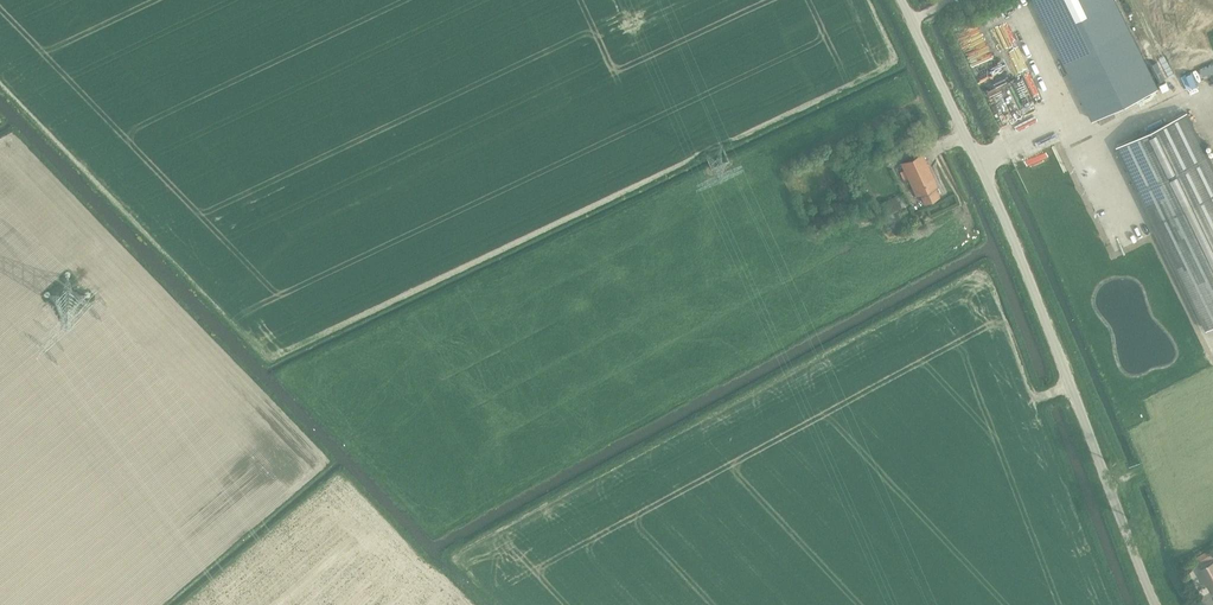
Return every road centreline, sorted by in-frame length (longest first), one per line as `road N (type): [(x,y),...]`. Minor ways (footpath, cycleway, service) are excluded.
road 1 (unclassified): [(1156,604),(1000,210),(900,0)]

